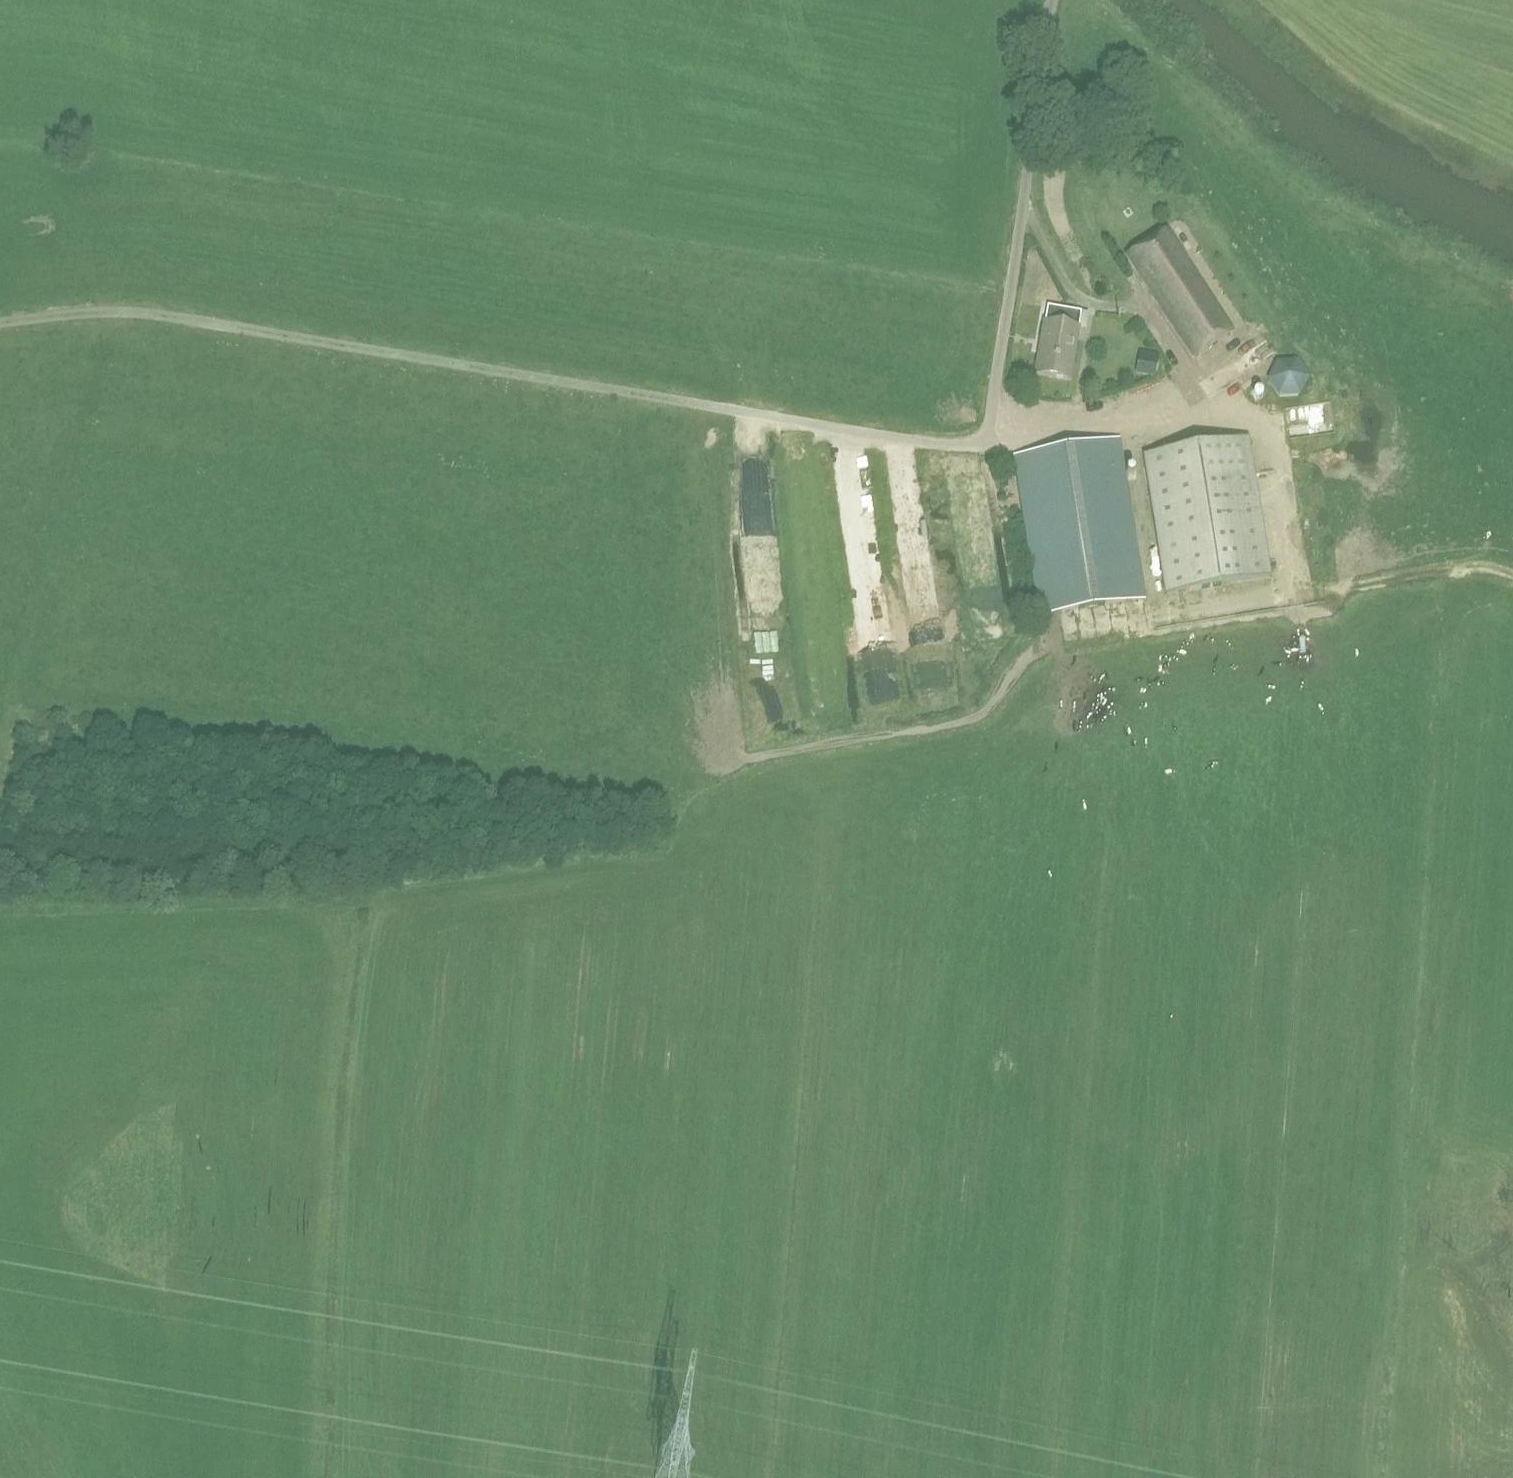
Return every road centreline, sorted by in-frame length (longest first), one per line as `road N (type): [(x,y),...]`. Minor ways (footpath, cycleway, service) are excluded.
road 1 (unclassified): [(0,322),(145,315),(976,443),(989,430),(996,390),(1054,0)]

